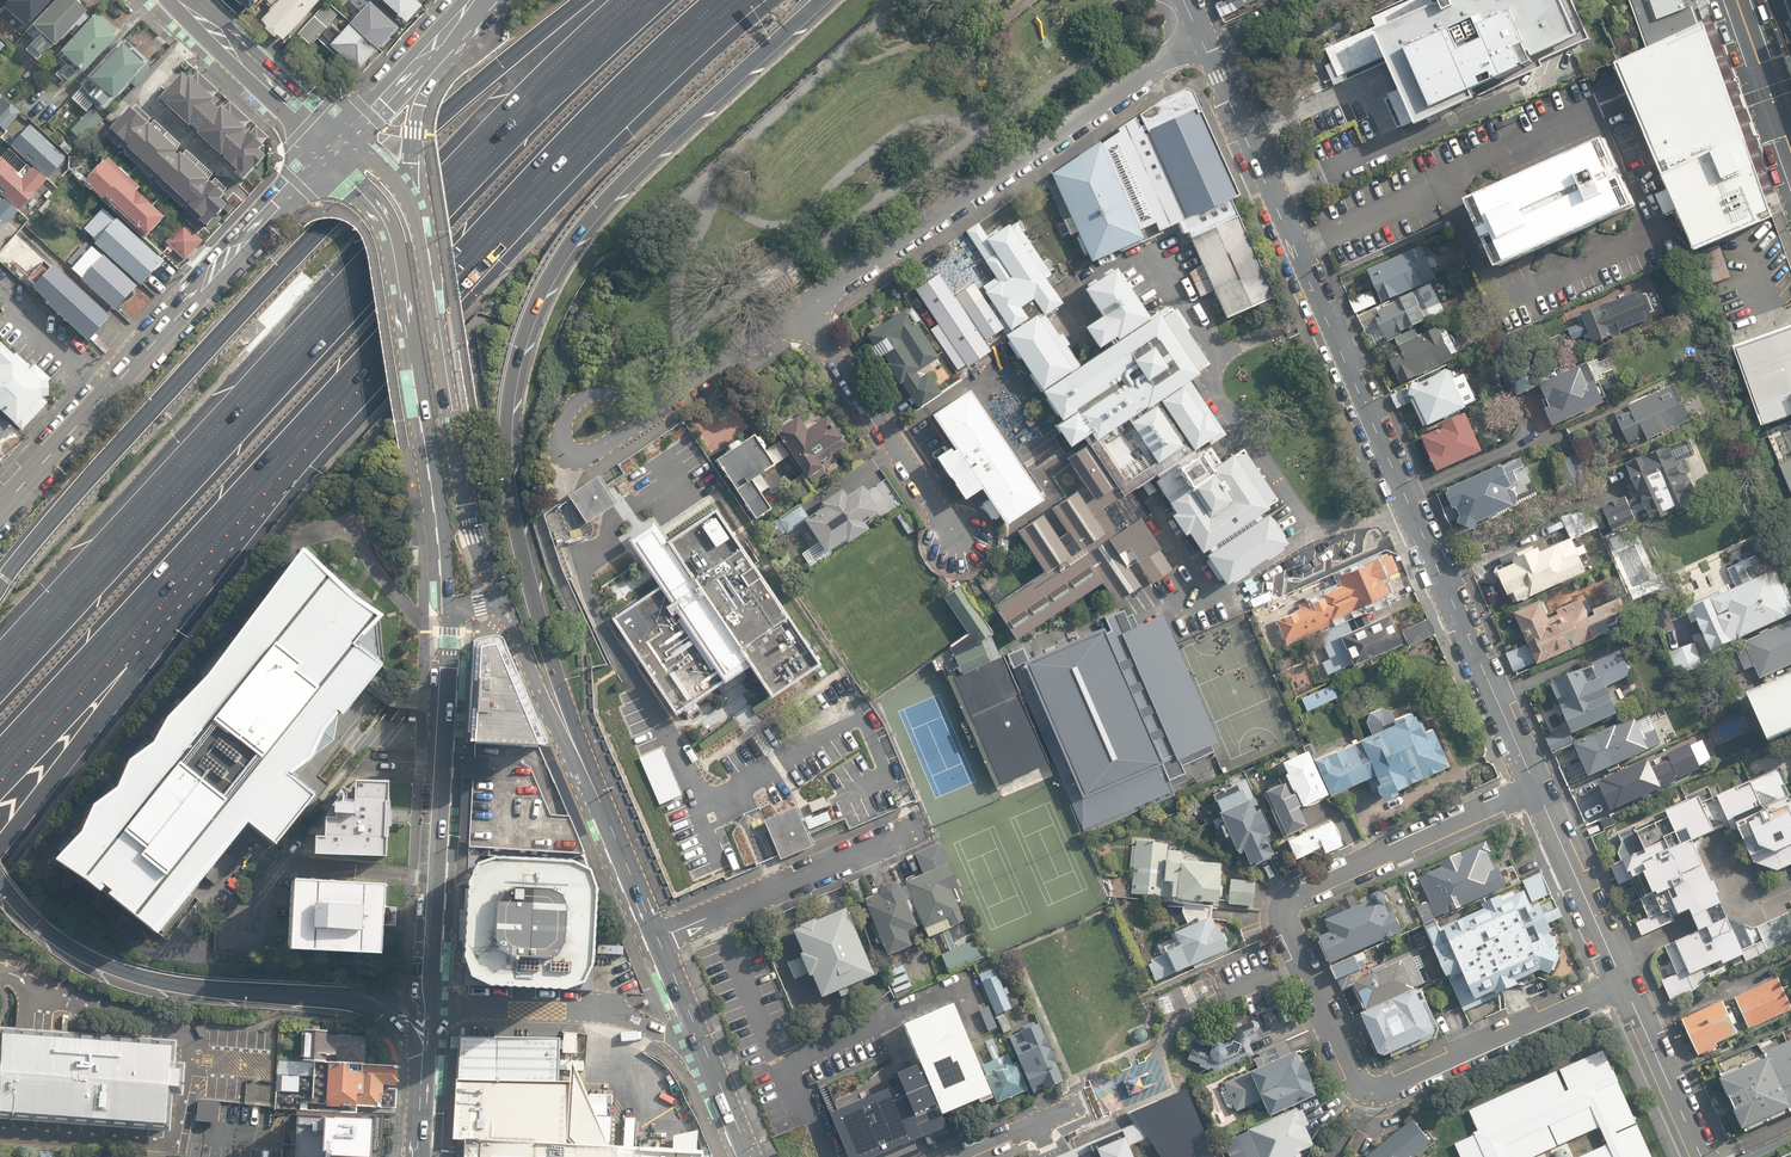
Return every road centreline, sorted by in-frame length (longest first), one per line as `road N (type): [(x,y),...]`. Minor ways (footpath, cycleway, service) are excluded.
road 1 (motorway): [(0,684),(516,126),(652,0)]
road 2 (motorway): [(811,0),(578,227),(520,337),(504,445),(509,505),(576,747)]
road 3 (motorway): [(0,579),(305,243),(591,0)]
road 4 (residential): [(1533,785),(1205,52)]
road 5 (residential): [(1533,785),(1290,899),(1286,928),(1353,1072),(1378,1087),(1395,1082),(1625,981)]
road 6 (motorway): [(722,0),(647,66),(289,449)]
road 7 (motorway): [(421,1086),(419,1055),(385,1011),(344,999),(216,992),(126,975),(78,955),(0,888)]
road 8 (secondary): [(450,623),(437,479),(393,244),(332,149)]
road 9 (motorway): [(289,449),(133,674),(0,842)]
road 10 (secondary): [(332,149),(0,503)]
road 11 (residential): [(800,312),(1147,73),(1205,52)]
road 12 (motorway): [(289,449),(0,761)]
road 13 (secondary): [(410,203),(462,486),(501,605)]
road 14 (secondary): [(433,1030),(450,623)]
road 15 (tertiary): [(433,1030),(460,1008),(613,1014),(707,1055)]
road 16 (residential): [(680,397),(588,457),(561,457),(559,429),(585,397),(661,398)]
road 17 (residential): [(915,832),(657,939)]
road 18 (residential): [(956,535),(800,312)]
road 19 (residential): [(1625,981),(1533,785)]
road 20 (tertiary): [(178,0),(332,149)]
road 21 (secondary): [(468,5),(459,50),(420,106),(410,203)]
road 22 (secondary): [(576,747),(657,939)]
road 23 (secondary): [(468,5),(332,149)]
road 24 (residential): [(1702,1156),(1625,981)]
road 25 (secondary): [(501,605),(545,704),(576,747)]
road 26 (secondary): [(1790,152),(1736,0)]
road 27 (residential): [(680,397),(800,312)]
road 28 (residential): [(1090,1100),(960,1156)]
road 29 (secondary): [(657,939),(707,1055)]

